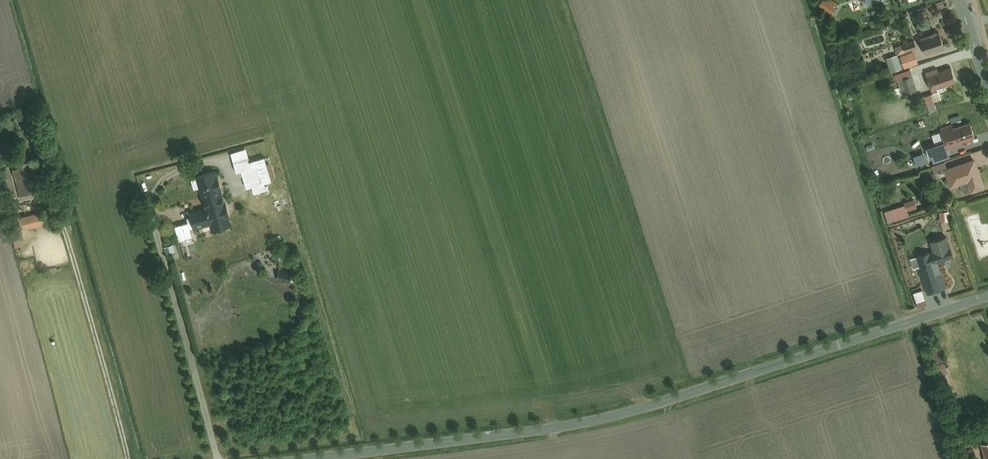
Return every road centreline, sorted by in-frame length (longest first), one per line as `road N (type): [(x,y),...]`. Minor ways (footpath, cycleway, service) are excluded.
road 1 (tertiary): [(287,458),(624,409),(987,294)]

